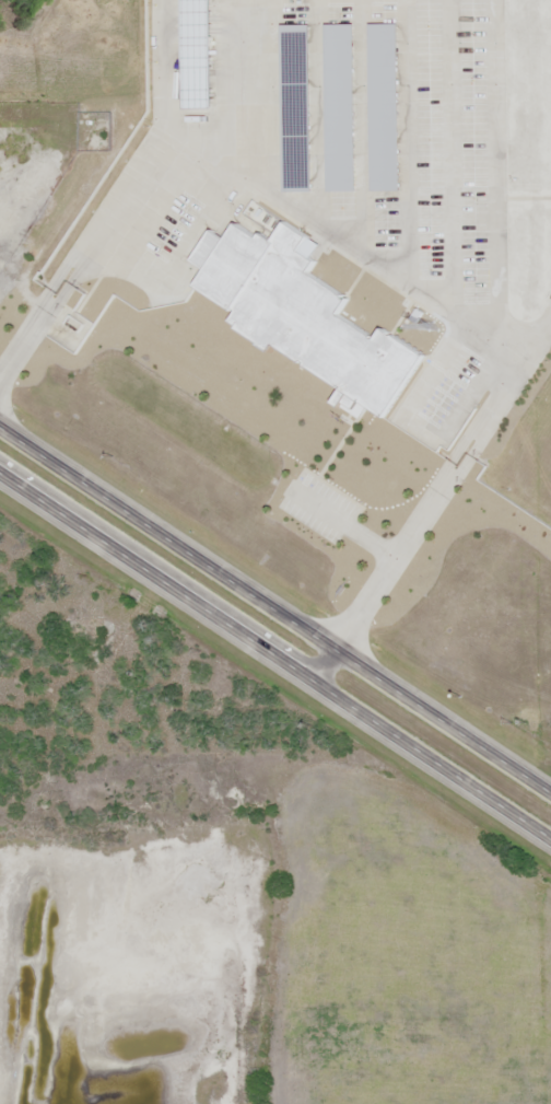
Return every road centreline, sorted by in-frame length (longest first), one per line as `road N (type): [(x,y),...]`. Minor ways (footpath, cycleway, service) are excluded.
road 1 (tertiary): [(550,791),(0,425)]
road 2 (tertiary): [(0,472),(550,835)]

